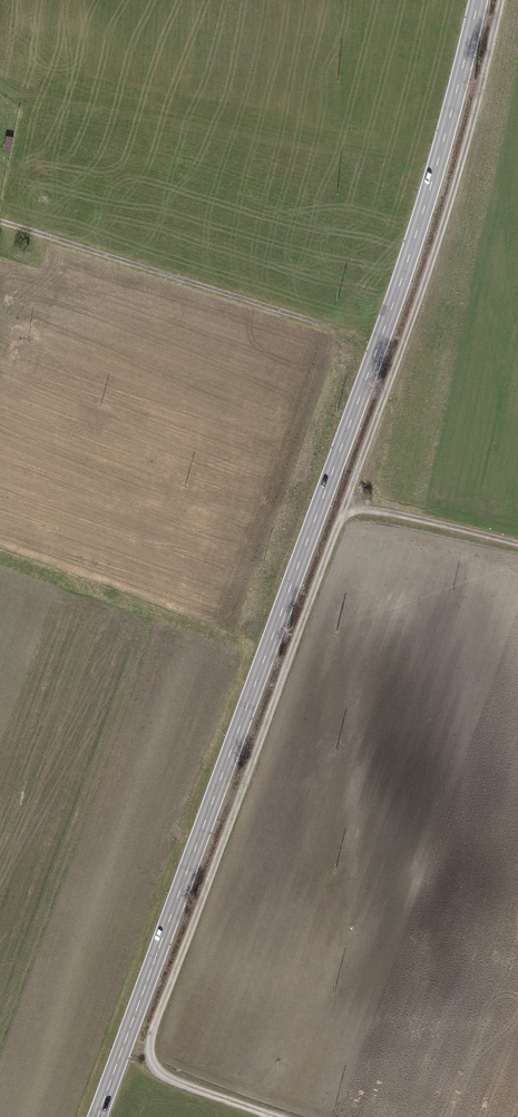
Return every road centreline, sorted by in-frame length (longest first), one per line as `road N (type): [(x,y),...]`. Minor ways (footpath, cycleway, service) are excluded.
road 1 (track): [(276,1116),(168,1079),(150,1044),(434,248),(501,0)]
road 2 (secondary): [(477,0),(415,240),(99,1116)]
road 3 (track): [(0,221),(329,332)]
road 4 (track): [(517,546),(346,505)]

